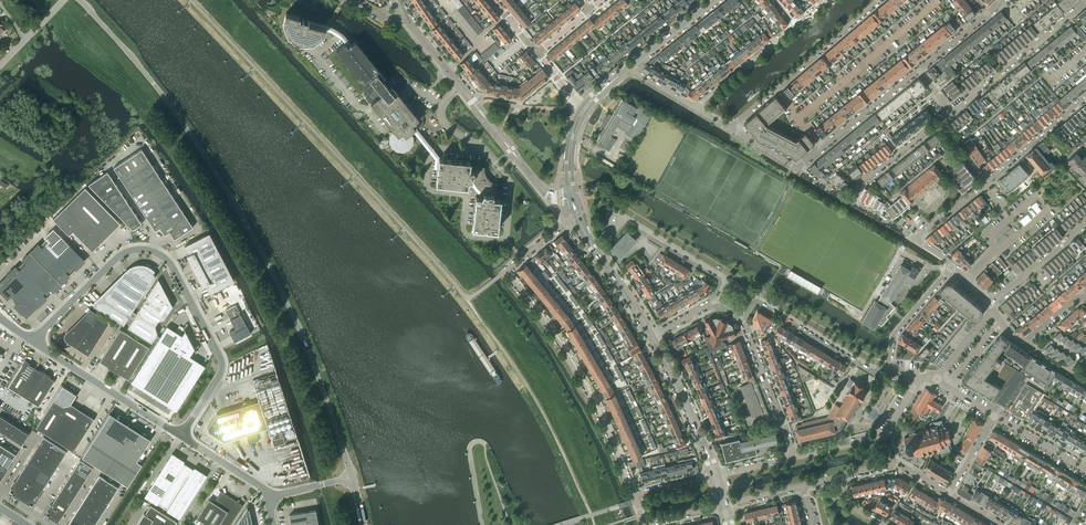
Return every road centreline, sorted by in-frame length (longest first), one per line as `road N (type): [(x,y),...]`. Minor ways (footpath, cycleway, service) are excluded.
road 1 (unclassified): [(351,477),(320,380),(246,221),(159,90),(80,0)]
road 2 (unclassified): [(190,0),(466,297),(500,275)]
road 3 (unclassified): [(181,435),(222,364),(161,255),(139,249),(117,257),(32,341)]
road 4 (residential): [(635,498),(574,367),(505,271)]
road 5 (residential): [(430,152),(427,186),(466,197),(464,231),(506,239),(513,186),(485,149)]
road 6 (residential): [(879,0),(730,129)]
road 7 (unclassified): [(181,435),(32,341)]
road 8 (residential): [(949,112),(1085,3)]
road 9 (residential): [(797,169),(918,70)]
road 10 (residential): [(751,294),(888,369)]
road 11 (residential): [(739,314),(795,457)]
road 12 (secondary): [(715,476),(652,337)]
road 13 (residential): [(985,183),(1085,97)]
road 14 (secondary): [(543,189),(461,87)]
road 15 (residential): [(796,26),(695,108)]
road 16 (residential): [(990,304),(1085,224)]
road 17 (residential): [(951,267),(892,336),(888,369)]
road 18 (residential): [(849,201),(860,184),(939,122)]

